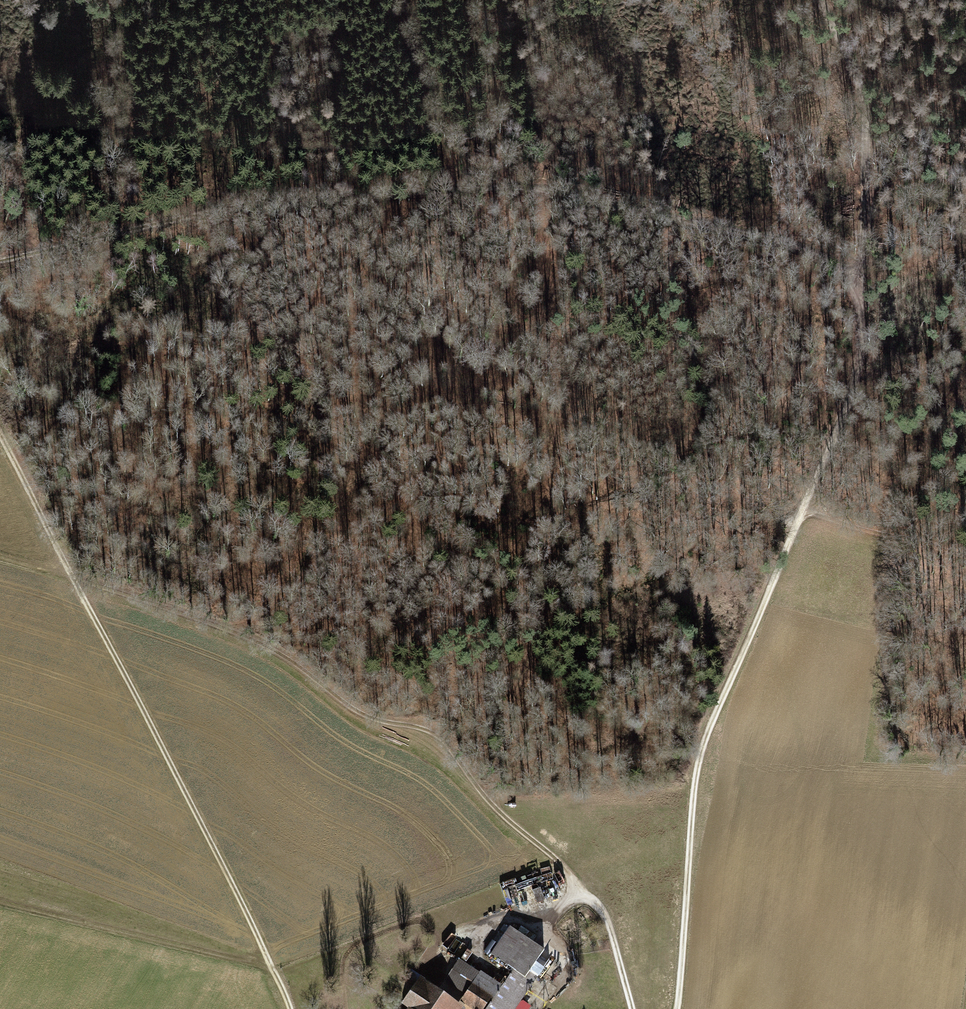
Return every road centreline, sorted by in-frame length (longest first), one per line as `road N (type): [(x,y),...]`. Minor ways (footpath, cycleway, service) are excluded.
road 1 (track): [(0,256),(257,205),(509,187),(801,246),(858,275)]
road 2 (track): [(858,275),(862,345),(852,400),(695,770),(674,1008)]
road 3 (track): [(0,437),(292,1008)]
road 4 (track): [(536,190),(558,383),(555,471),(539,613),(504,741),(499,809)]
road 5 (track): [(581,888),(479,790),(460,754),(427,731),(361,713),(259,648),(74,585)]
road 6 (track): [(821,0),(856,70),(866,117),(858,275)]
road 7 (track): [(0,903),(274,967)]
road 8 (track): [(386,1008),(437,934),(477,937),(493,917),(518,916),(542,929),(581,888)]
road 9 (track): [(631,1008),(602,913),(581,888)]

